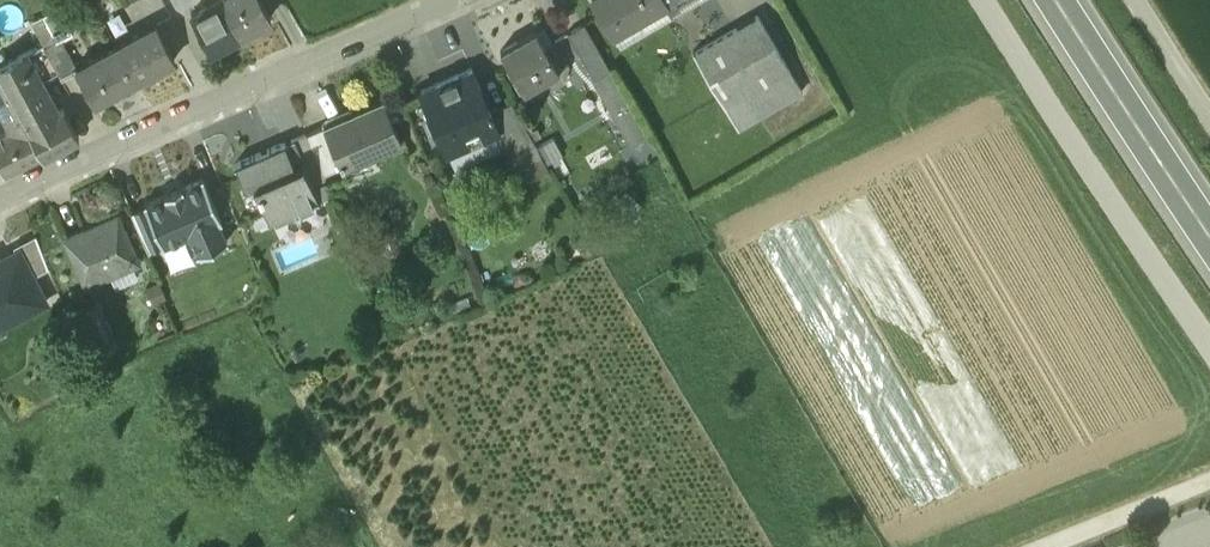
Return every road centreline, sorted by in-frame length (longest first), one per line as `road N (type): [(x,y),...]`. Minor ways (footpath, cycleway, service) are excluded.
road 1 (residential): [(0,208),(459,0)]
road 2 (residential): [(982,0),(1209,356)]
road 3 (track): [(691,242),(876,546)]
road 4 (primary): [(1209,232),(1060,0)]
road 5 (track): [(1209,485),(1052,546)]

